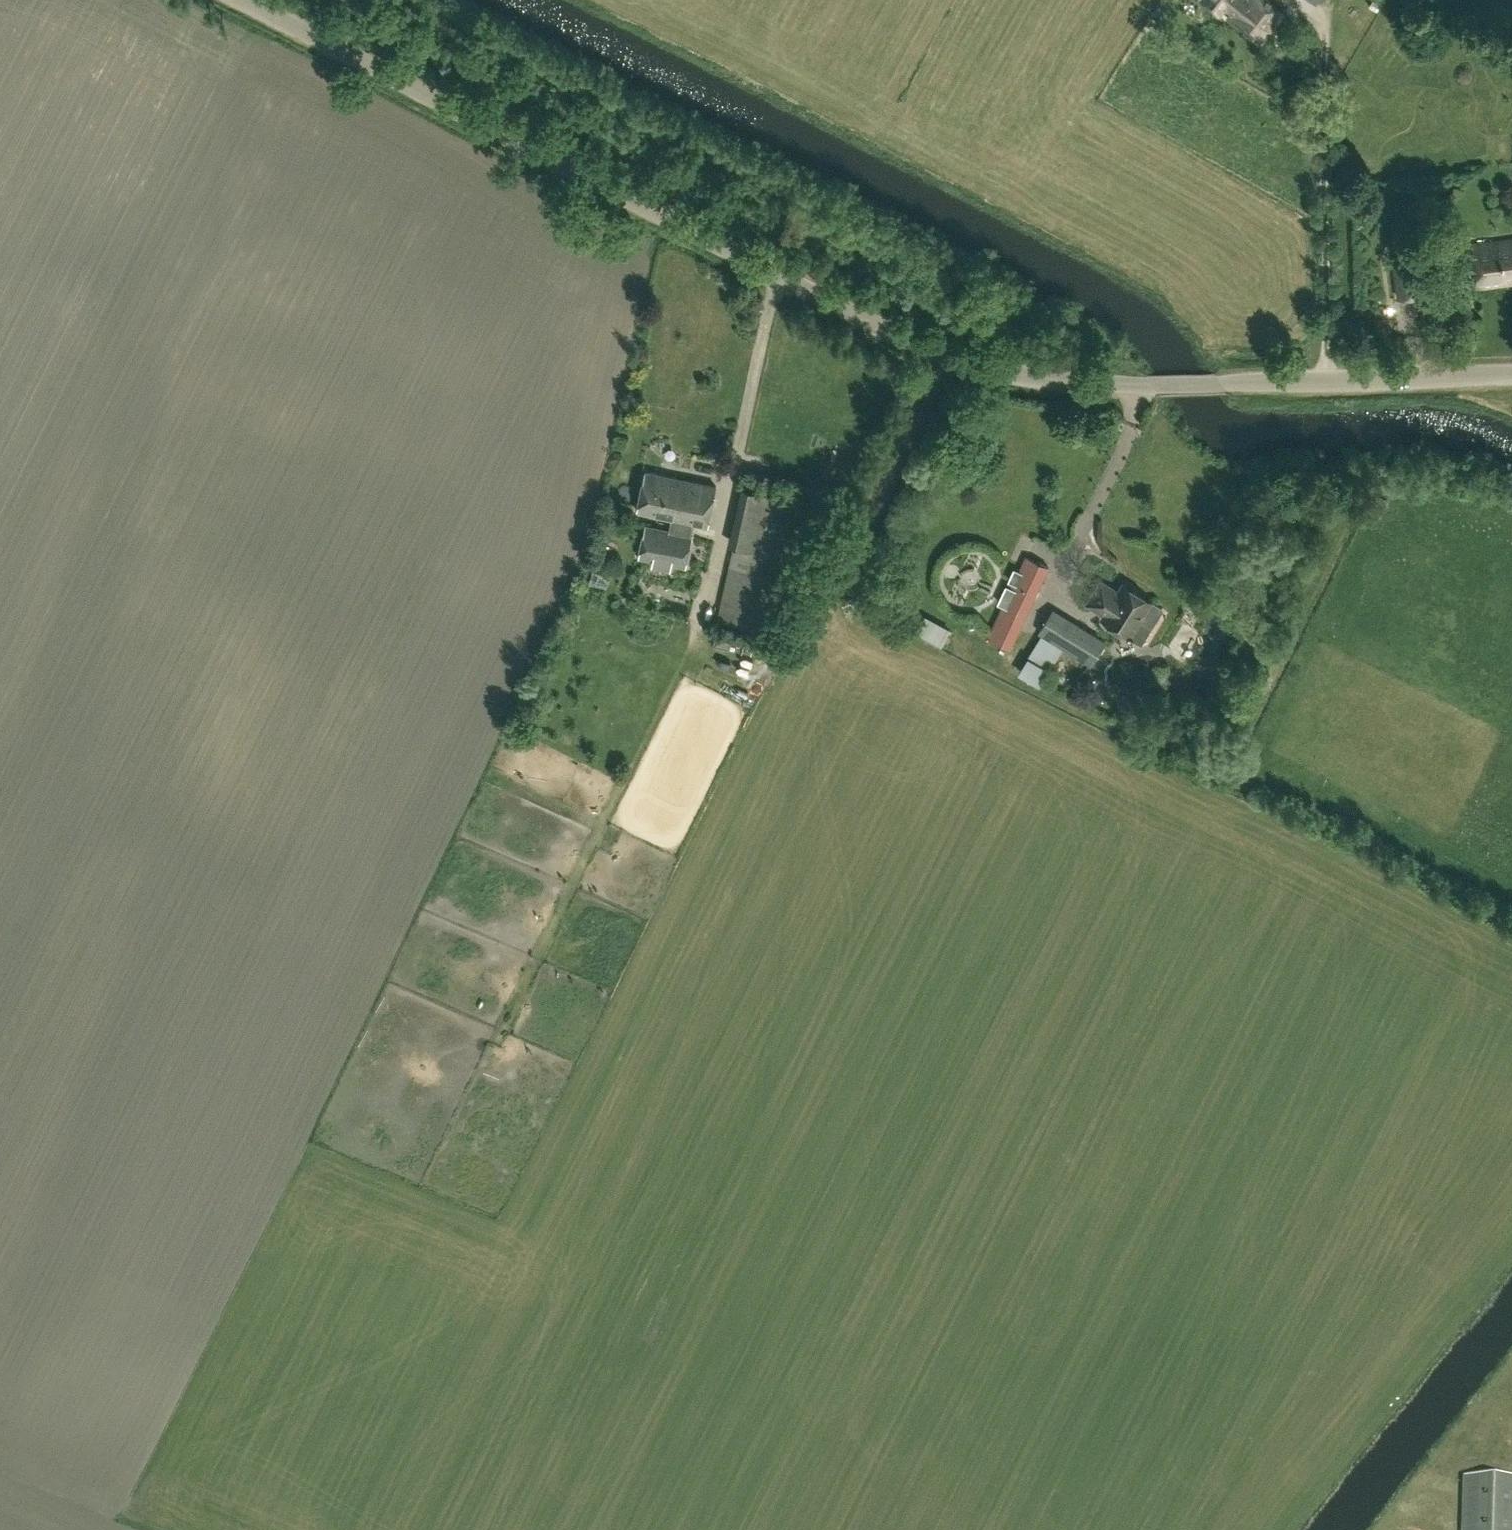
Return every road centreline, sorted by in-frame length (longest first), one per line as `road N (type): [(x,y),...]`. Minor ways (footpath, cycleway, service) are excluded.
road 1 (unclassified): [(1511,375),(1149,386),(978,367),(906,341),(243,0)]

